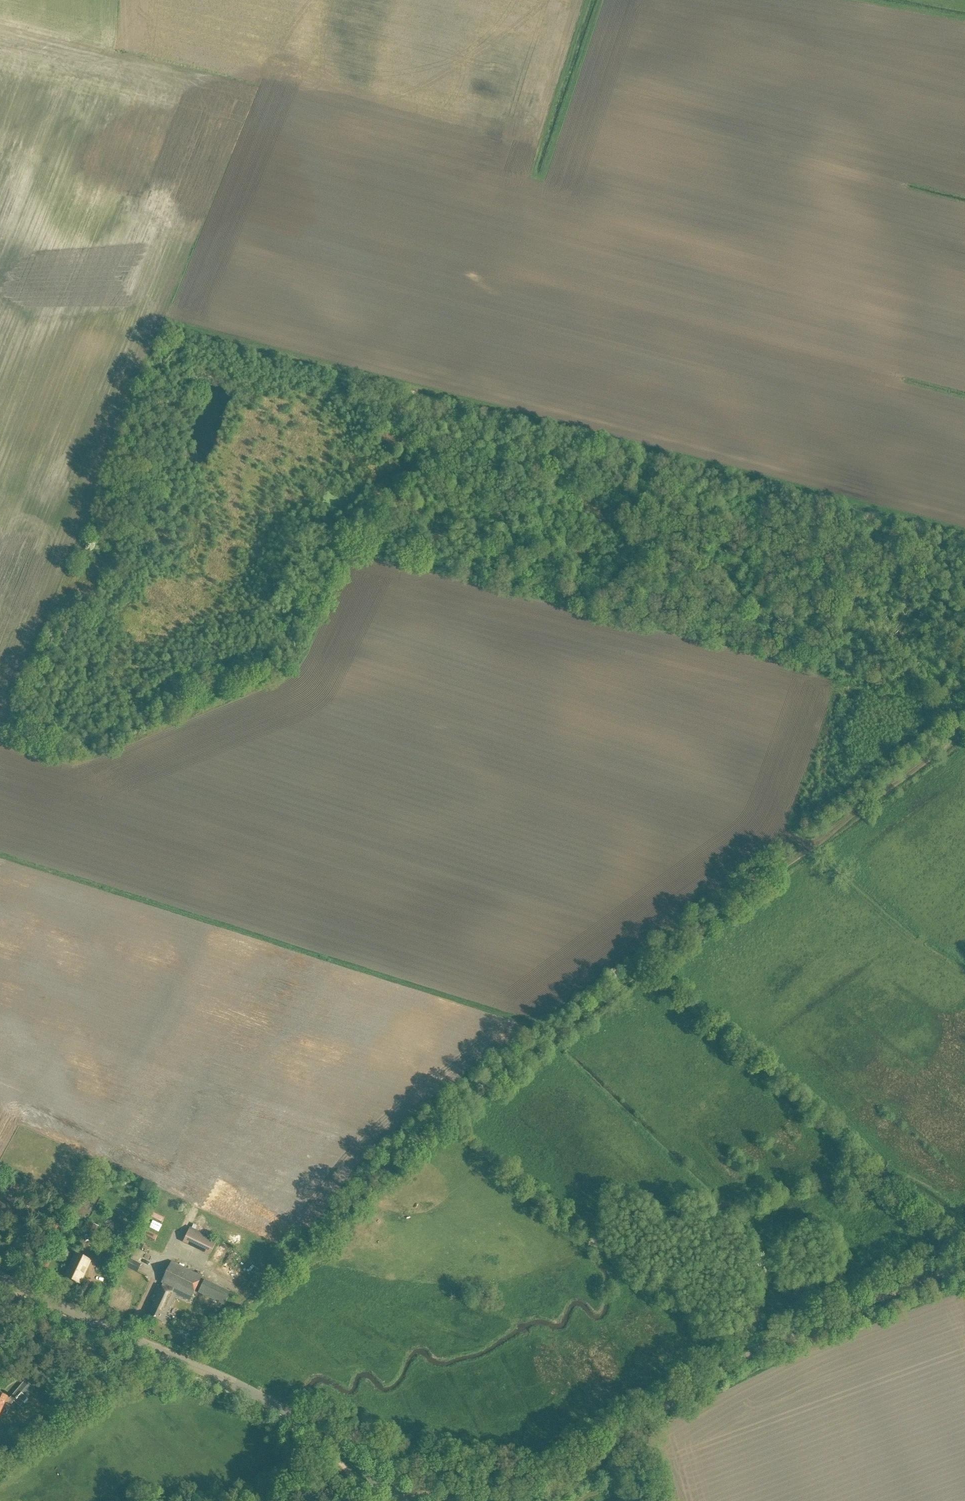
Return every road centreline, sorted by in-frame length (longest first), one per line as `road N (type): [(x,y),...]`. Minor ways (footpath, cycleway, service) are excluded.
road 1 (track): [(964,733),(451,1114),(185,1362)]
road 2 (unclassified): [(511,1500),(578,1473),(686,1393),(770,1343),(964,1265)]
road 3 (tertiary): [(396,1500),(338,1446),(286,1412),(0,1276)]
road 4 (track): [(554,150),(604,0)]

